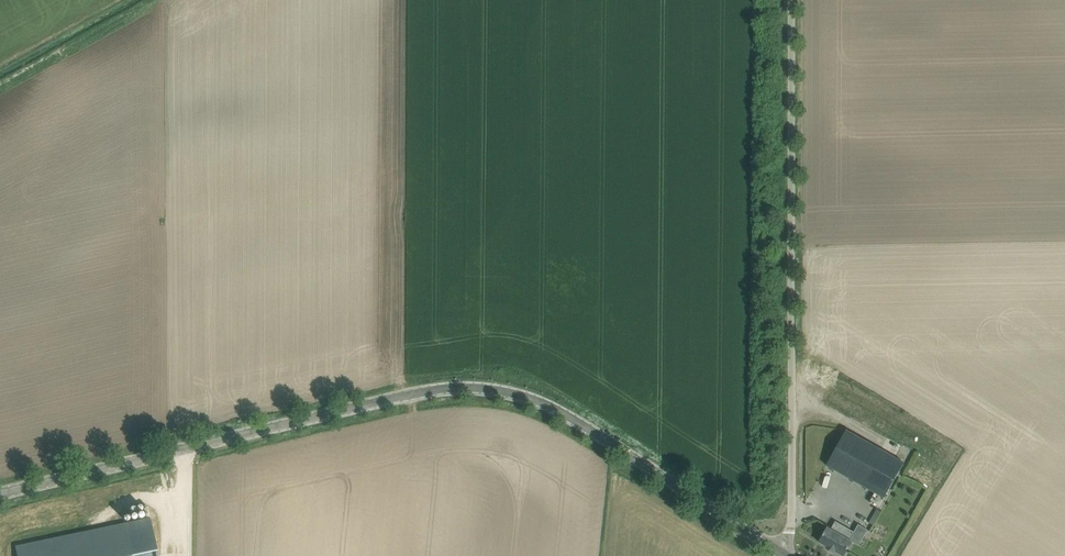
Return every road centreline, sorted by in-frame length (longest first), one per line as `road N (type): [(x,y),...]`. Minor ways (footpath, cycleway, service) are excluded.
road 1 (tertiary): [(190,447),(451,390),(519,394),(564,414),(788,555)]
road 2 (unclassified): [(792,555),(793,0)]
road 3 (tertiary): [(0,496),(190,447)]

